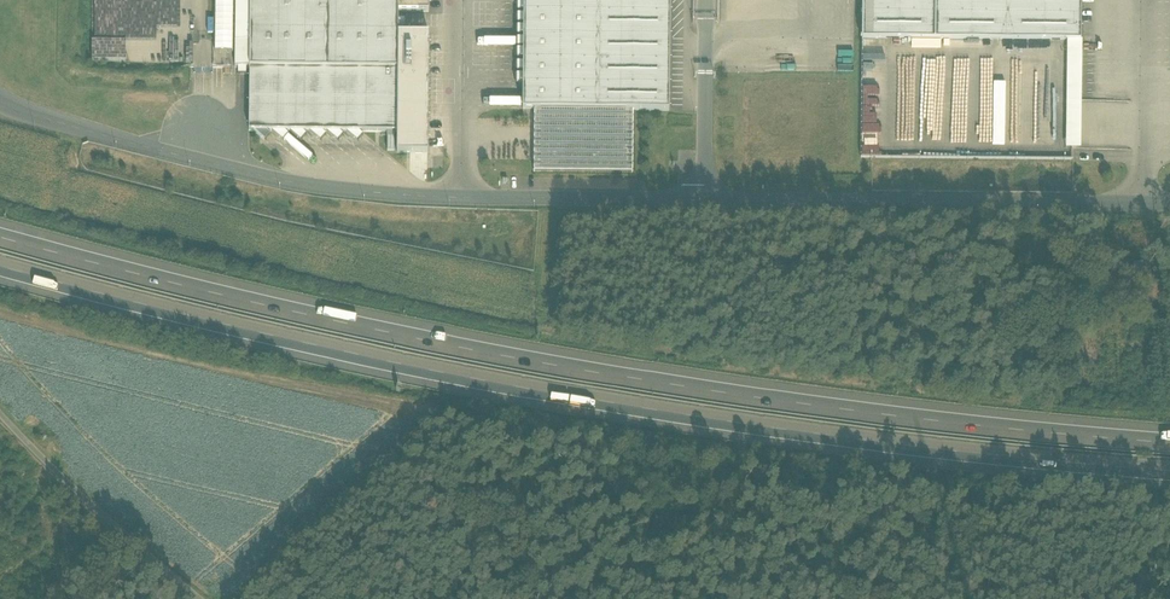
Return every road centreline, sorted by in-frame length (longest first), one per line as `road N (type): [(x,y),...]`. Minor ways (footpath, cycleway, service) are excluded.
road 1 (motorway): [(0,265),(268,334),(672,413),(1169,473)]
road 2 (motorway): [(1169,442),(910,418),(478,351),(0,237)]
road 3 (unclassified): [(0,411),(202,598)]

